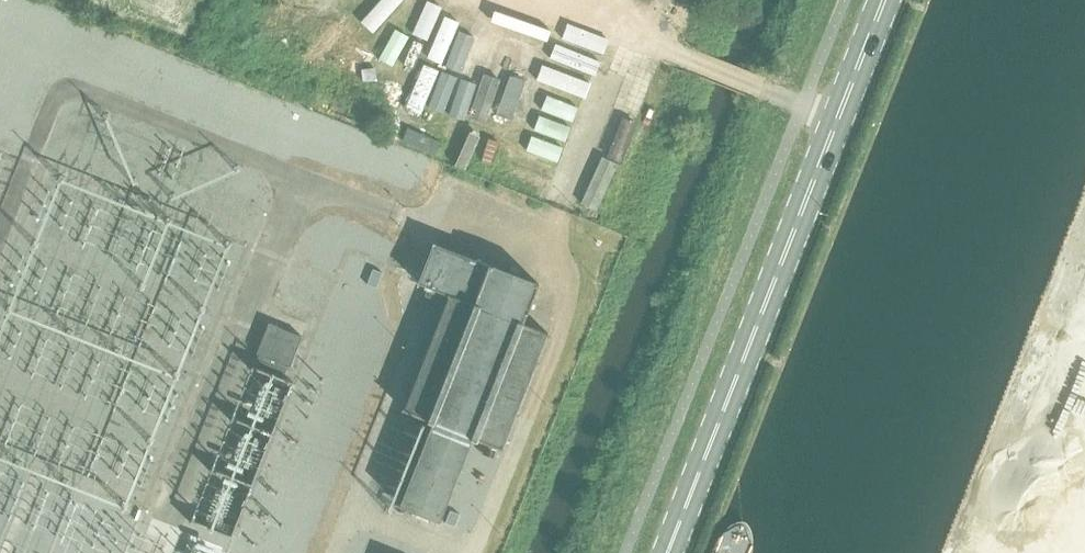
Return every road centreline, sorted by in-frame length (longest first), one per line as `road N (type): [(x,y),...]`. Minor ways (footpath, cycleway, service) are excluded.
road 1 (primary): [(668,552),(886,0)]

